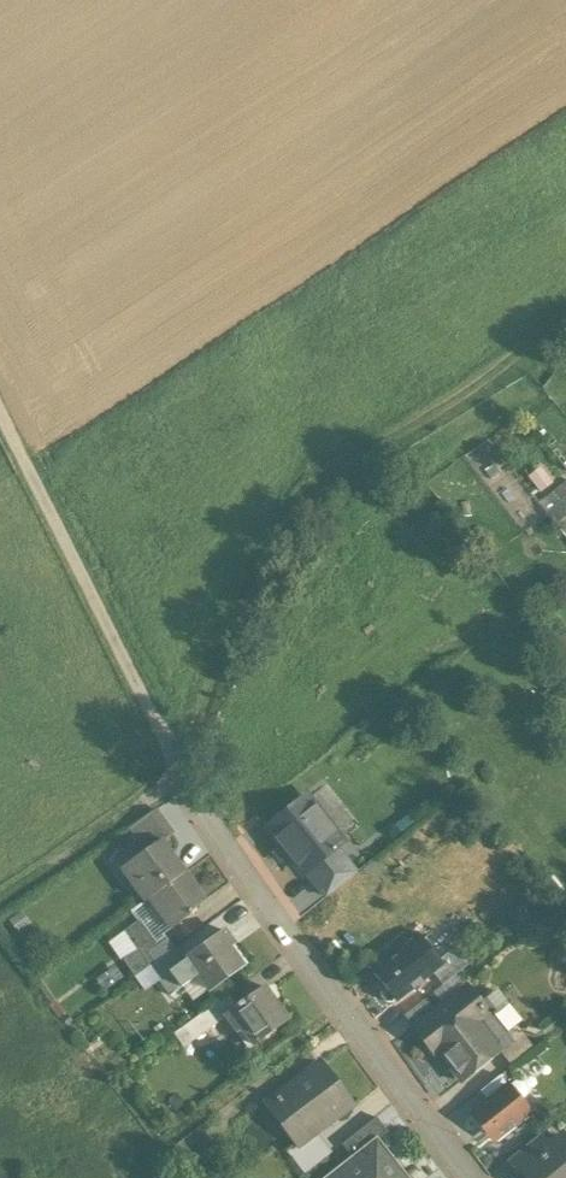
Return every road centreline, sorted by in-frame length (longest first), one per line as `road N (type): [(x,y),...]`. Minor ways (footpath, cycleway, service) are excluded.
road 1 (track): [(565,313),(491,377),(372,449),(285,520),(181,773)]
road 2 (residential): [(468,1177),(181,773)]
road 3 (track): [(181,773),(0,407)]
road 4 (track): [(146,1158),(342,1008)]
road 5 (track): [(0,903),(181,773)]

